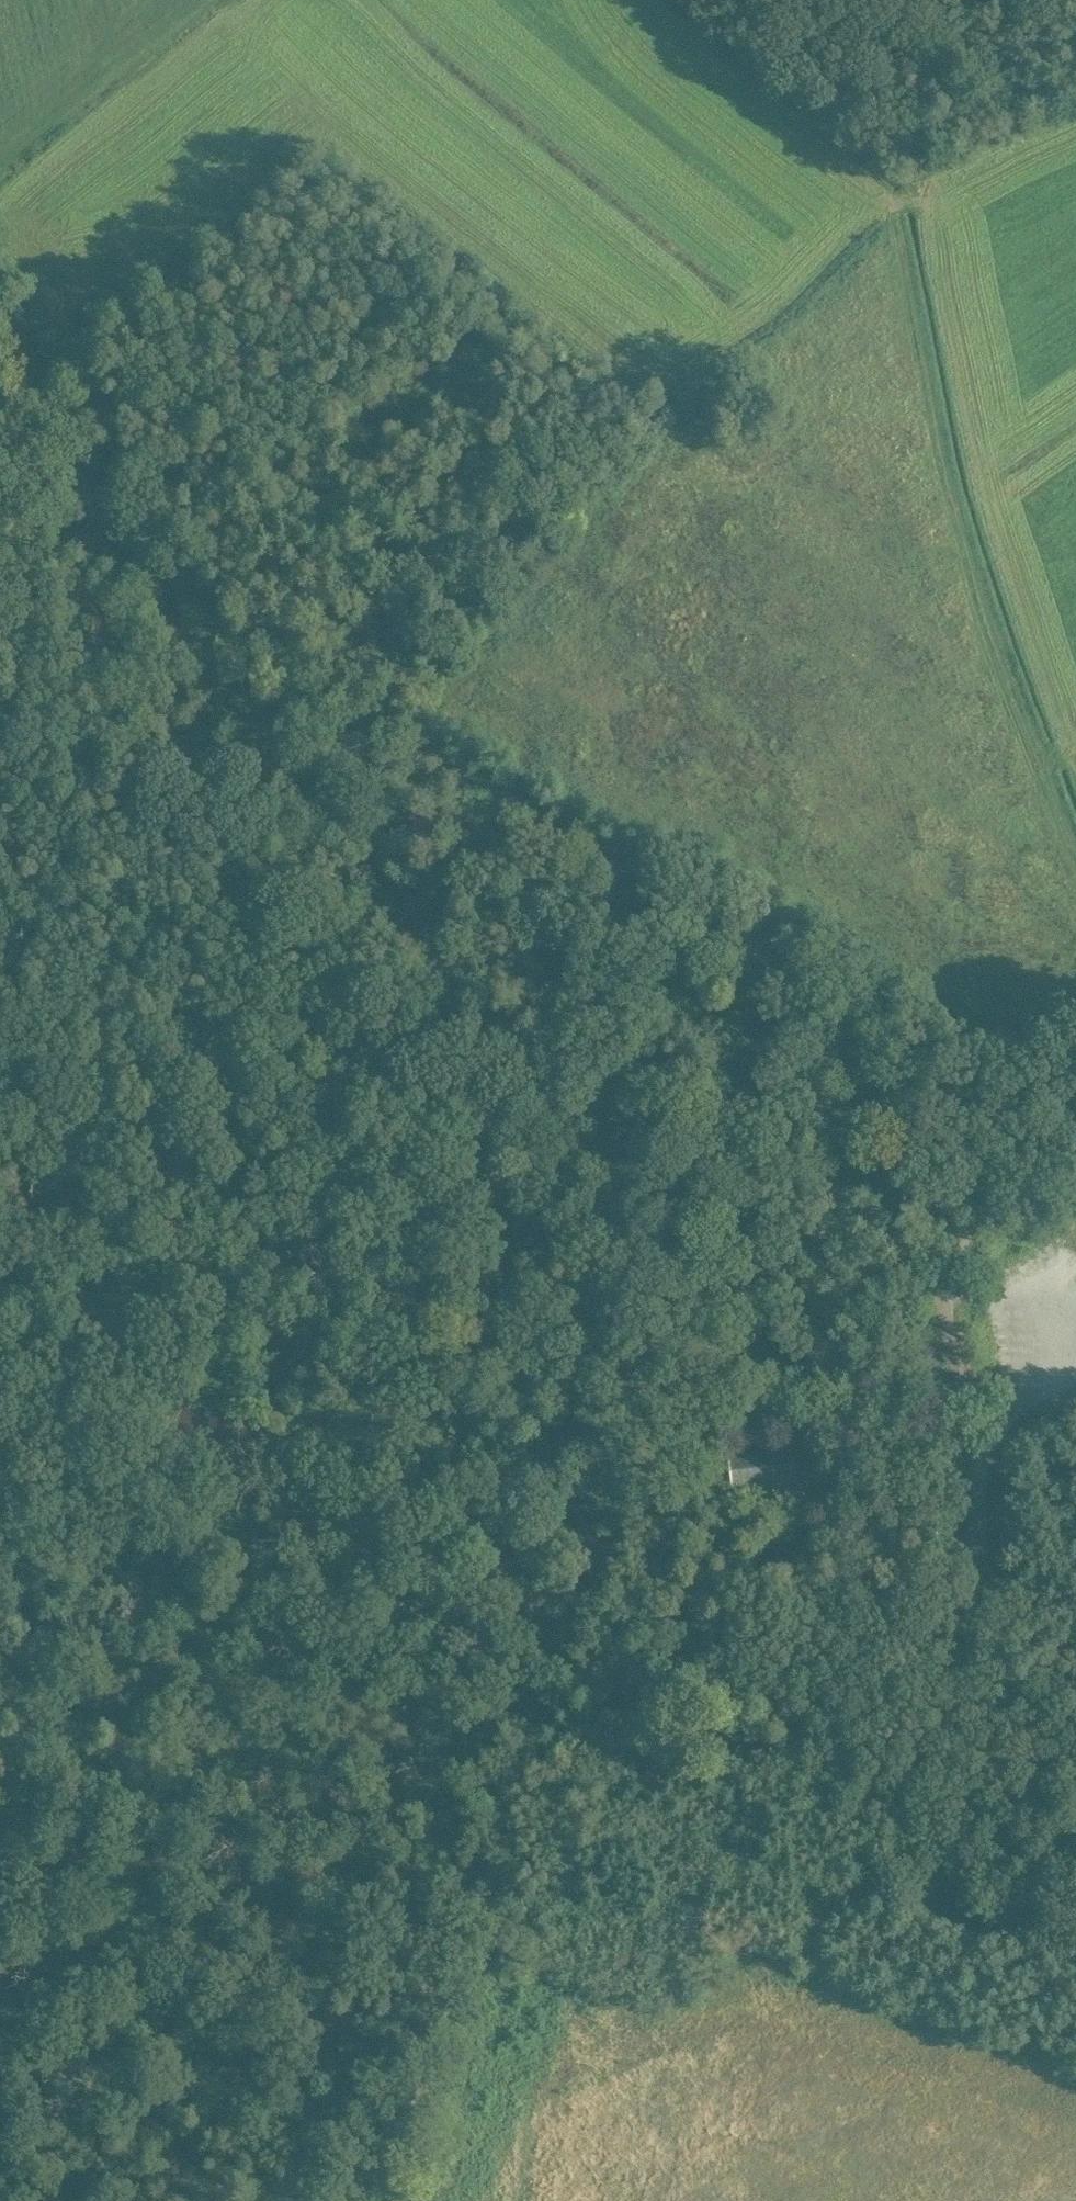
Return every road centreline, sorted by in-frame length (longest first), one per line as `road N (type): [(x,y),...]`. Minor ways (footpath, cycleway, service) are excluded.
road 1 (unclassified): [(1075,1654),(989,1589),(944,1289),(955,1257),(977,1233),(1075,1151)]
road 2 (track): [(945,1286),(924,1270),(858,1173),(859,1125),(896,1005)]

